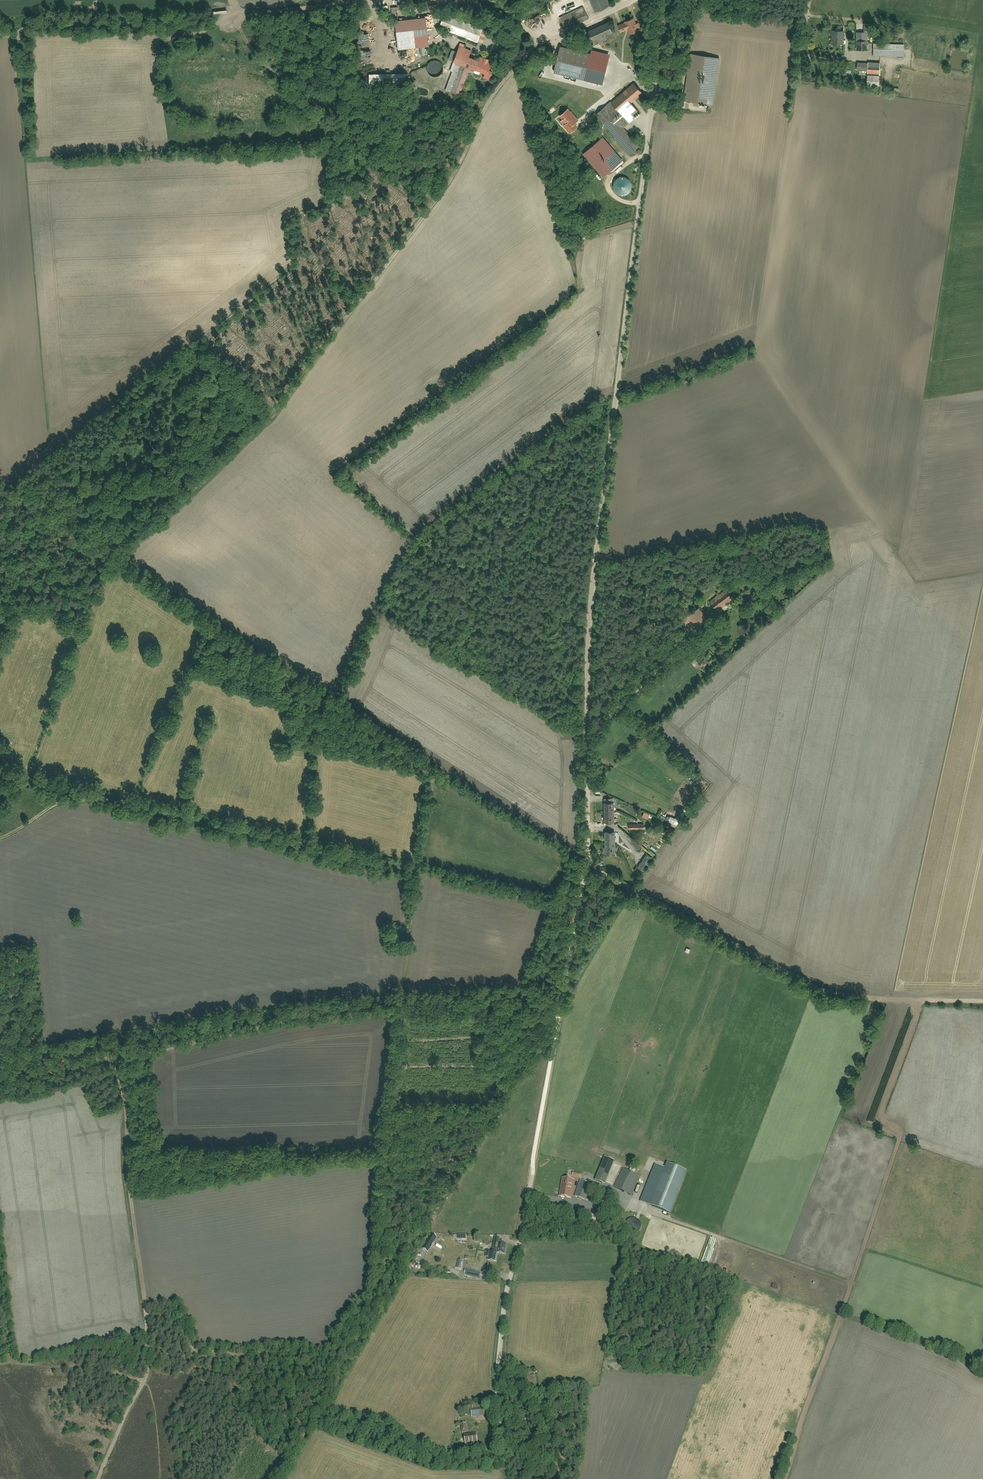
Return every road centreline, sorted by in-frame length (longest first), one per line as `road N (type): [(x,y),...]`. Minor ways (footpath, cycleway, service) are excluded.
road 1 (residential): [(588,865),(592,591),(667,0)]
road 2 (track): [(535,44),(487,104),(454,172),(278,410),(119,563)]
road 3 (track): [(921,1001),(882,1109),(898,1143),(784,1478)]
road 4 (unclassified): [(510,1478),(500,1337),(559,1011)]
road 5 (track): [(117,1054),(149,1363),(97,1478)]
road 6 (track): [(418,872),(107,798),(59,803),(0,838)]
road 7 (track): [(588,865),(820,989),(921,1001)]
road 8 (residential): [(636,0),(542,43),(480,46)]
road 9 (track): [(561,997),(588,865)]

